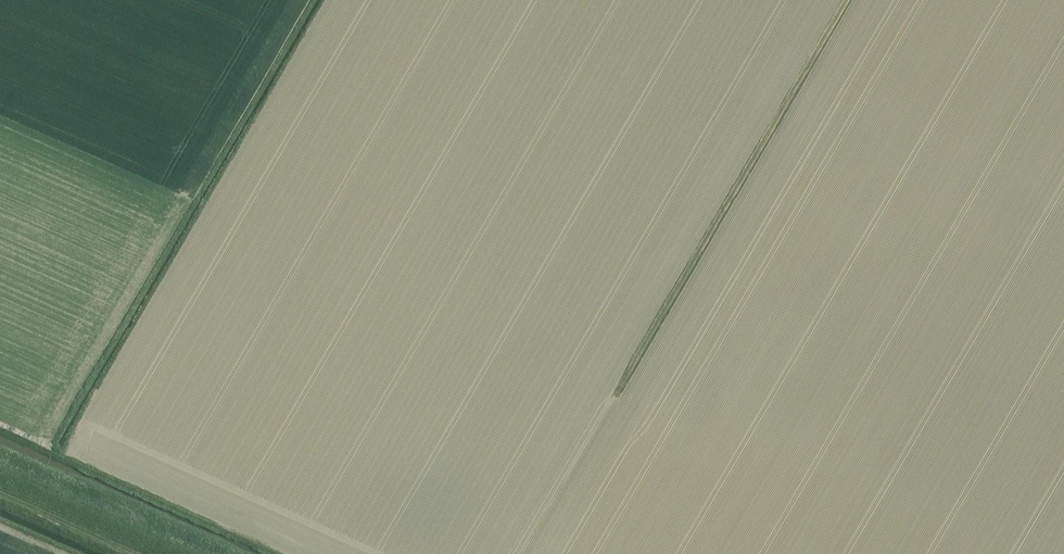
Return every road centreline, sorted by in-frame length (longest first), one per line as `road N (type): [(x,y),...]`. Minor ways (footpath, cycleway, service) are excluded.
road 1 (track): [(846,0),(633,367)]
road 2 (track): [(0,501),(118,553)]

